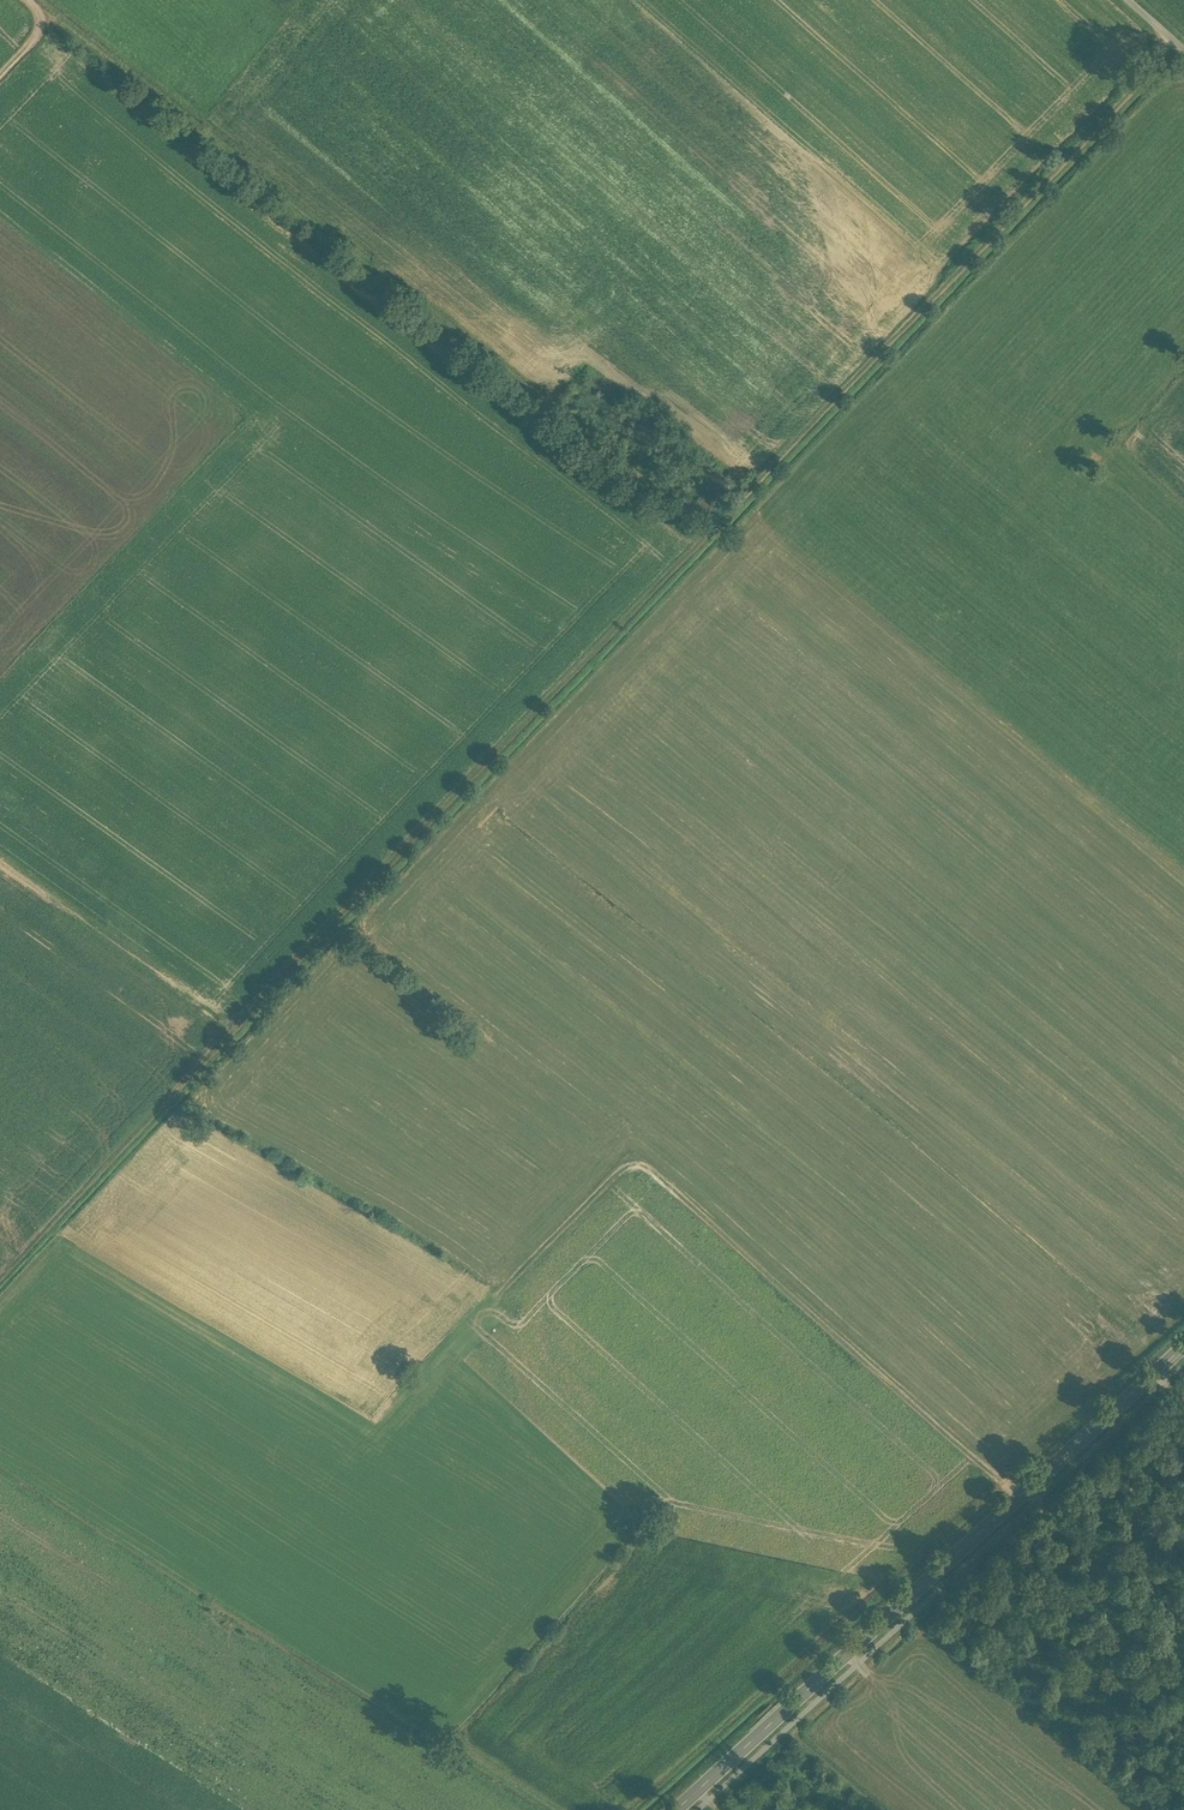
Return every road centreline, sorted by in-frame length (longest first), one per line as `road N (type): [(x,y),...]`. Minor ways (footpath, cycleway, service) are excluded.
road 1 (track): [(1180,42),(0,1292)]
road 2 (tertiary): [(1183,1340),(664,1809)]

